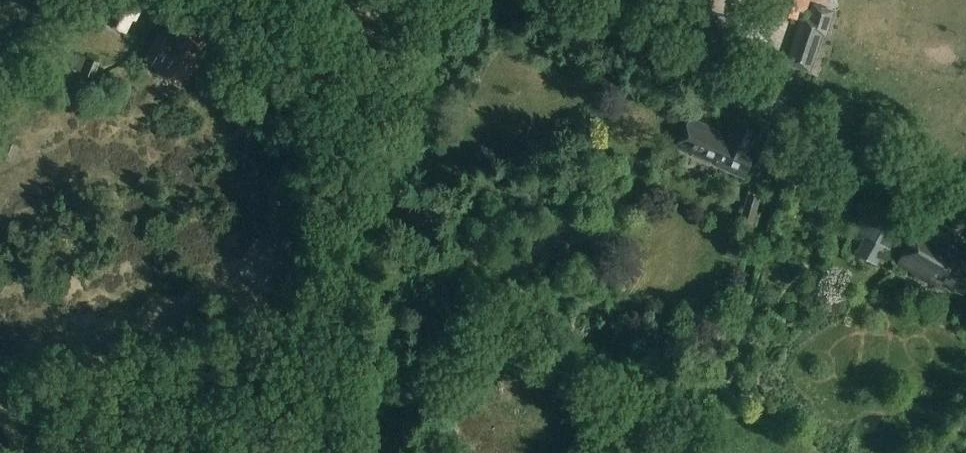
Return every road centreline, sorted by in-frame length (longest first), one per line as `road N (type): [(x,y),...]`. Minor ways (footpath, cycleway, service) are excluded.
road 1 (track): [(300,452),(451,0)]
road 2 (unclassified): [(965,215),(872,158),(553,0)]

